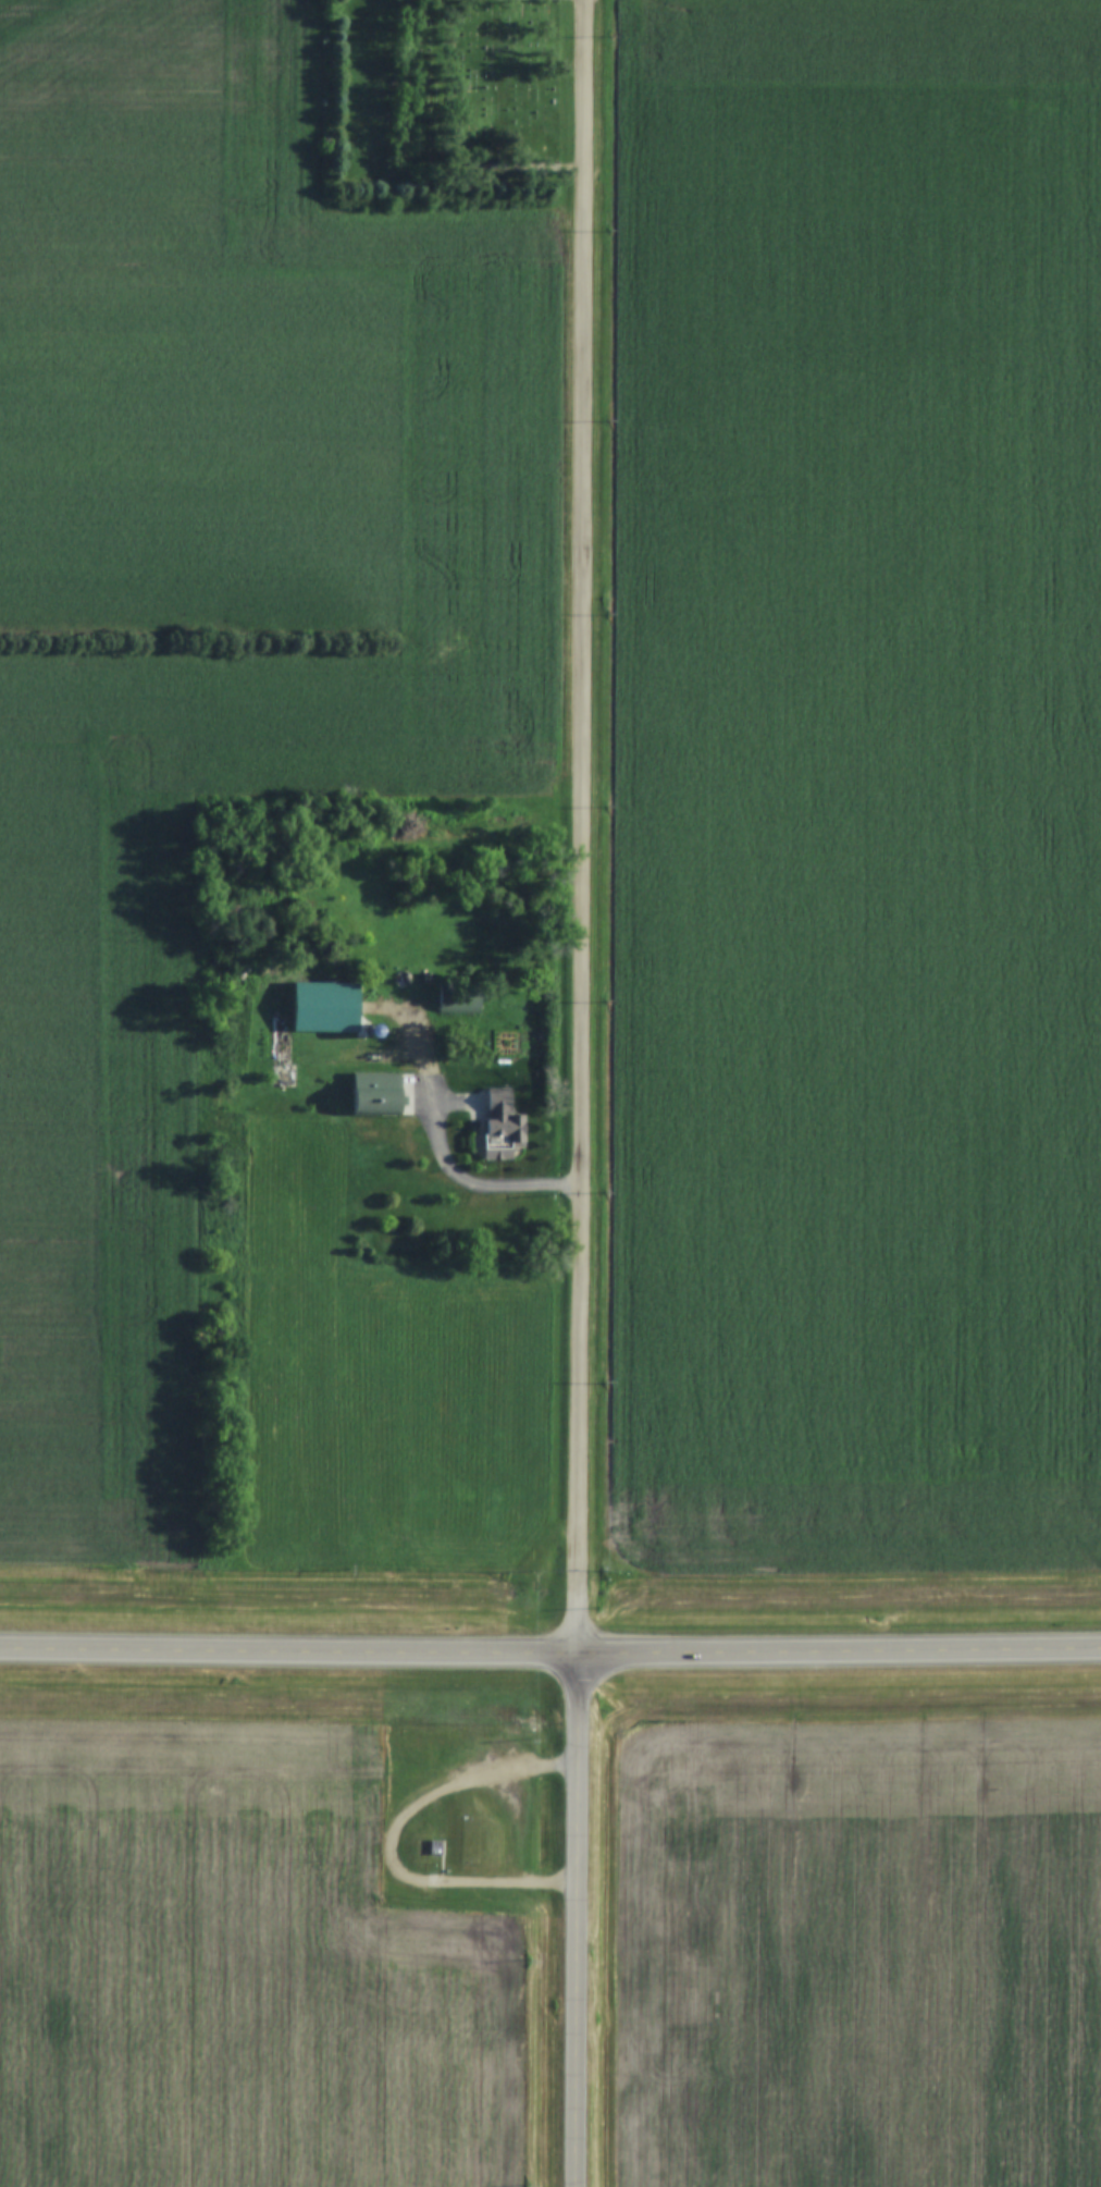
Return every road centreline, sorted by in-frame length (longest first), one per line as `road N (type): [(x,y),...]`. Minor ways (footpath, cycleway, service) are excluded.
road 1 (residential): [(581,1657),(589,0)]
road 2 (primary): [(581,1657),(0,1652)]
road 3 (tertiary): [(580,2186),(581,1657)]
road 4 (primary): [(1100,1650),(581,1657)]

